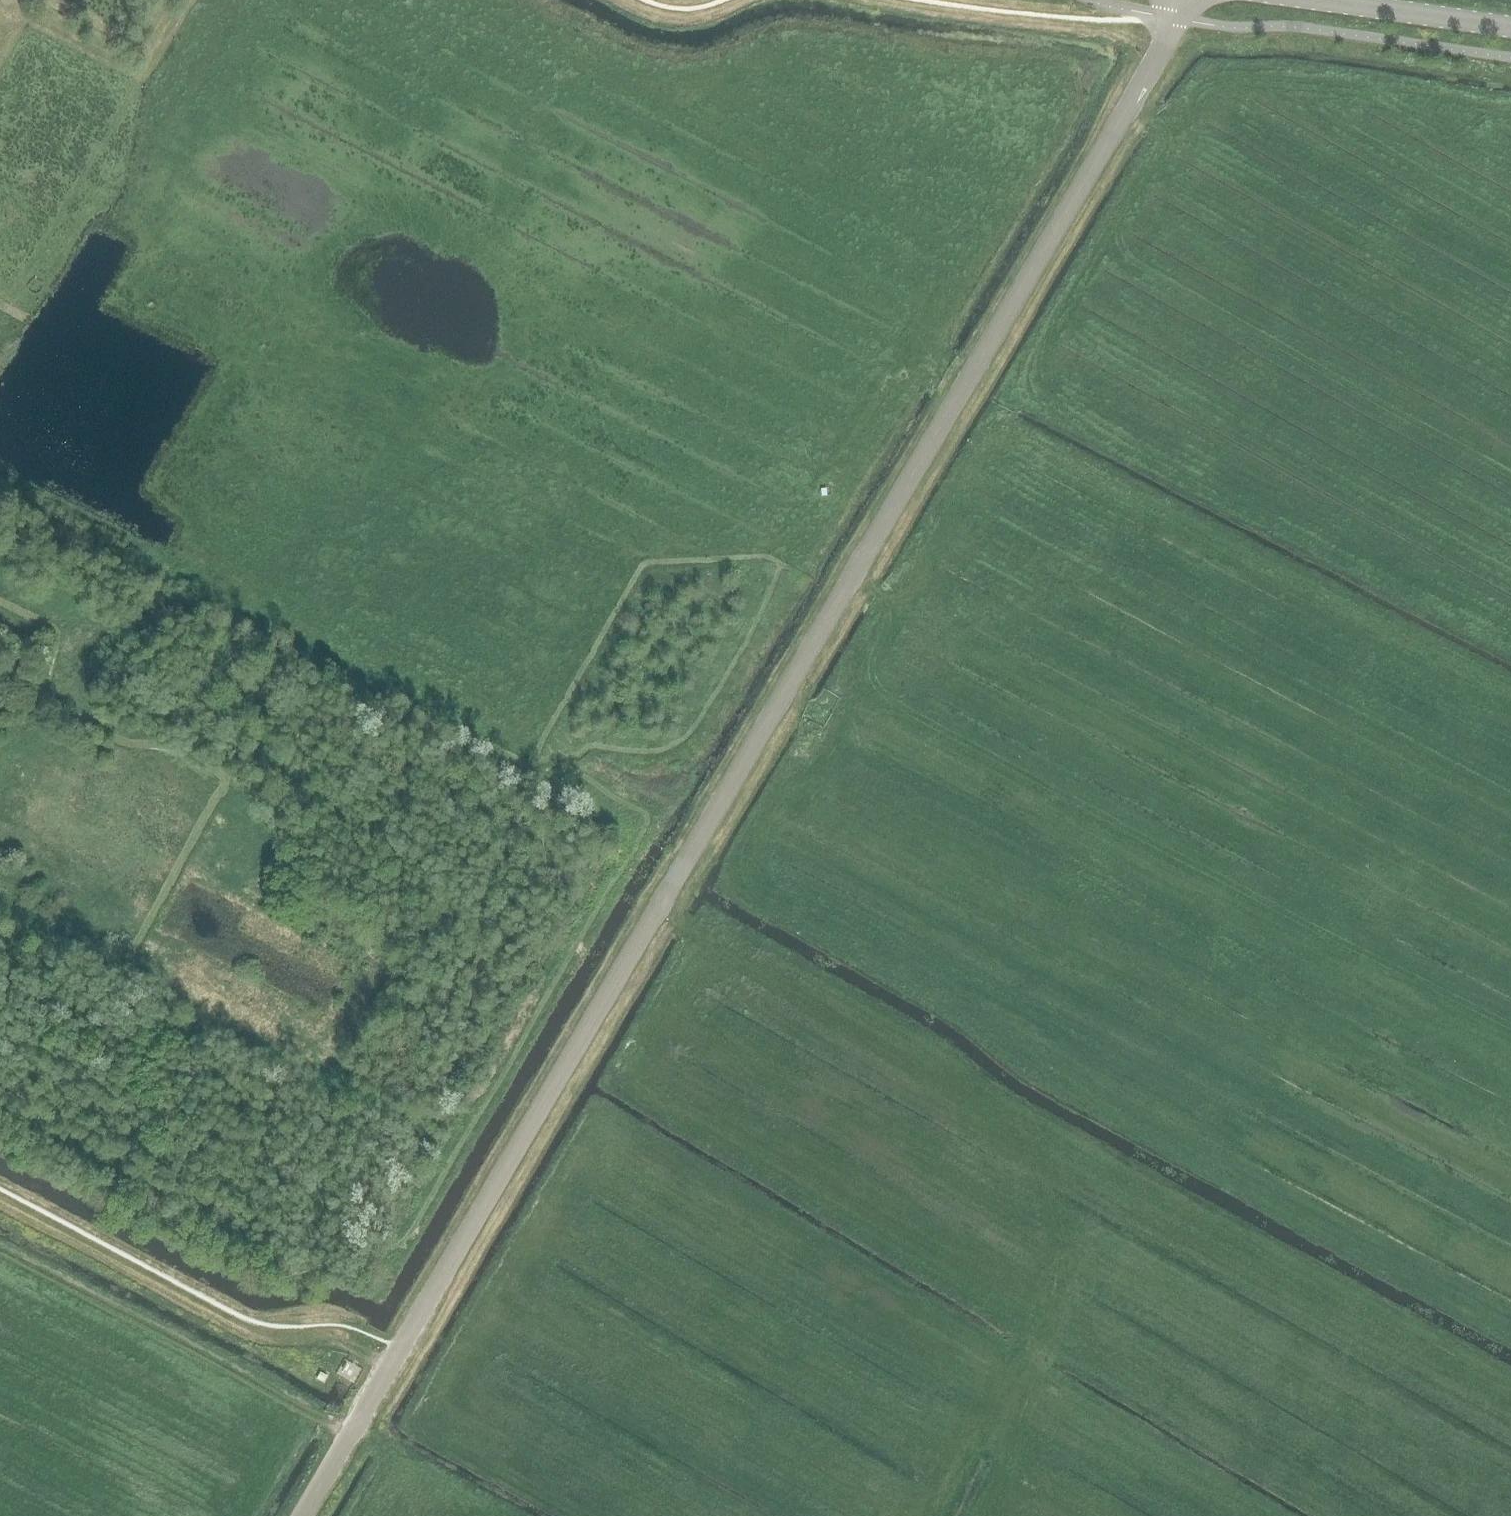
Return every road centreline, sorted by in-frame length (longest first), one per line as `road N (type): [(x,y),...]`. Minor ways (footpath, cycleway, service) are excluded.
road 1 (unclassified): [(304,1515),(1180,0)]
road 2 (secondary): [(1510,29),(1306,0)]

